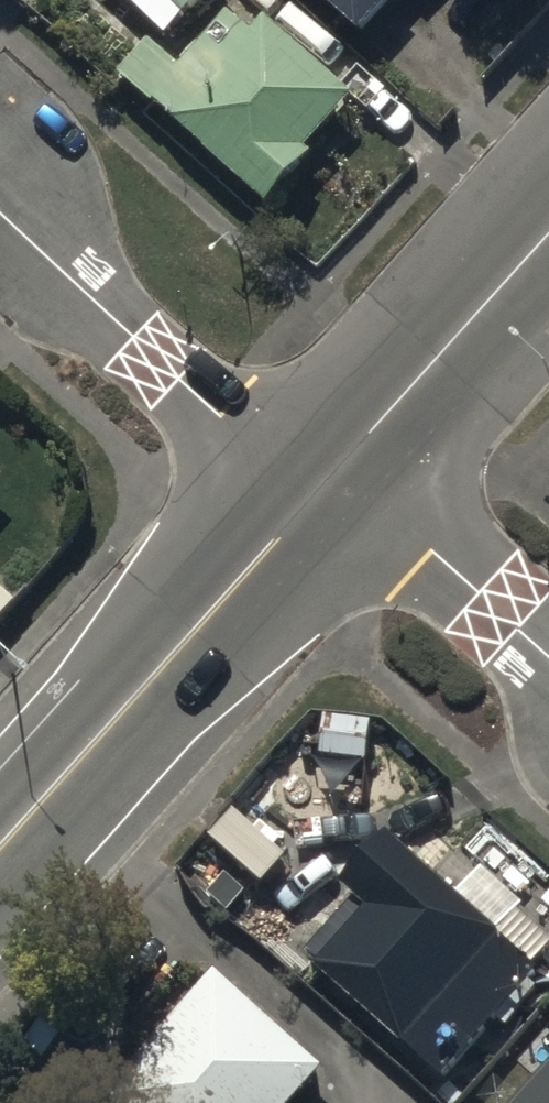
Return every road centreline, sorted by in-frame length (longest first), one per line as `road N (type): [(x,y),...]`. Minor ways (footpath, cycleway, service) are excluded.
road 1 (tertiary): [(326,487),(0,848)]
road 2 (residential): [(0,210),(221,417),(326,487)]
road 3 (tertiary): [(548,233),(326,487)]
road 4 (residential): [(326,487),(423,543),(548,659)]

